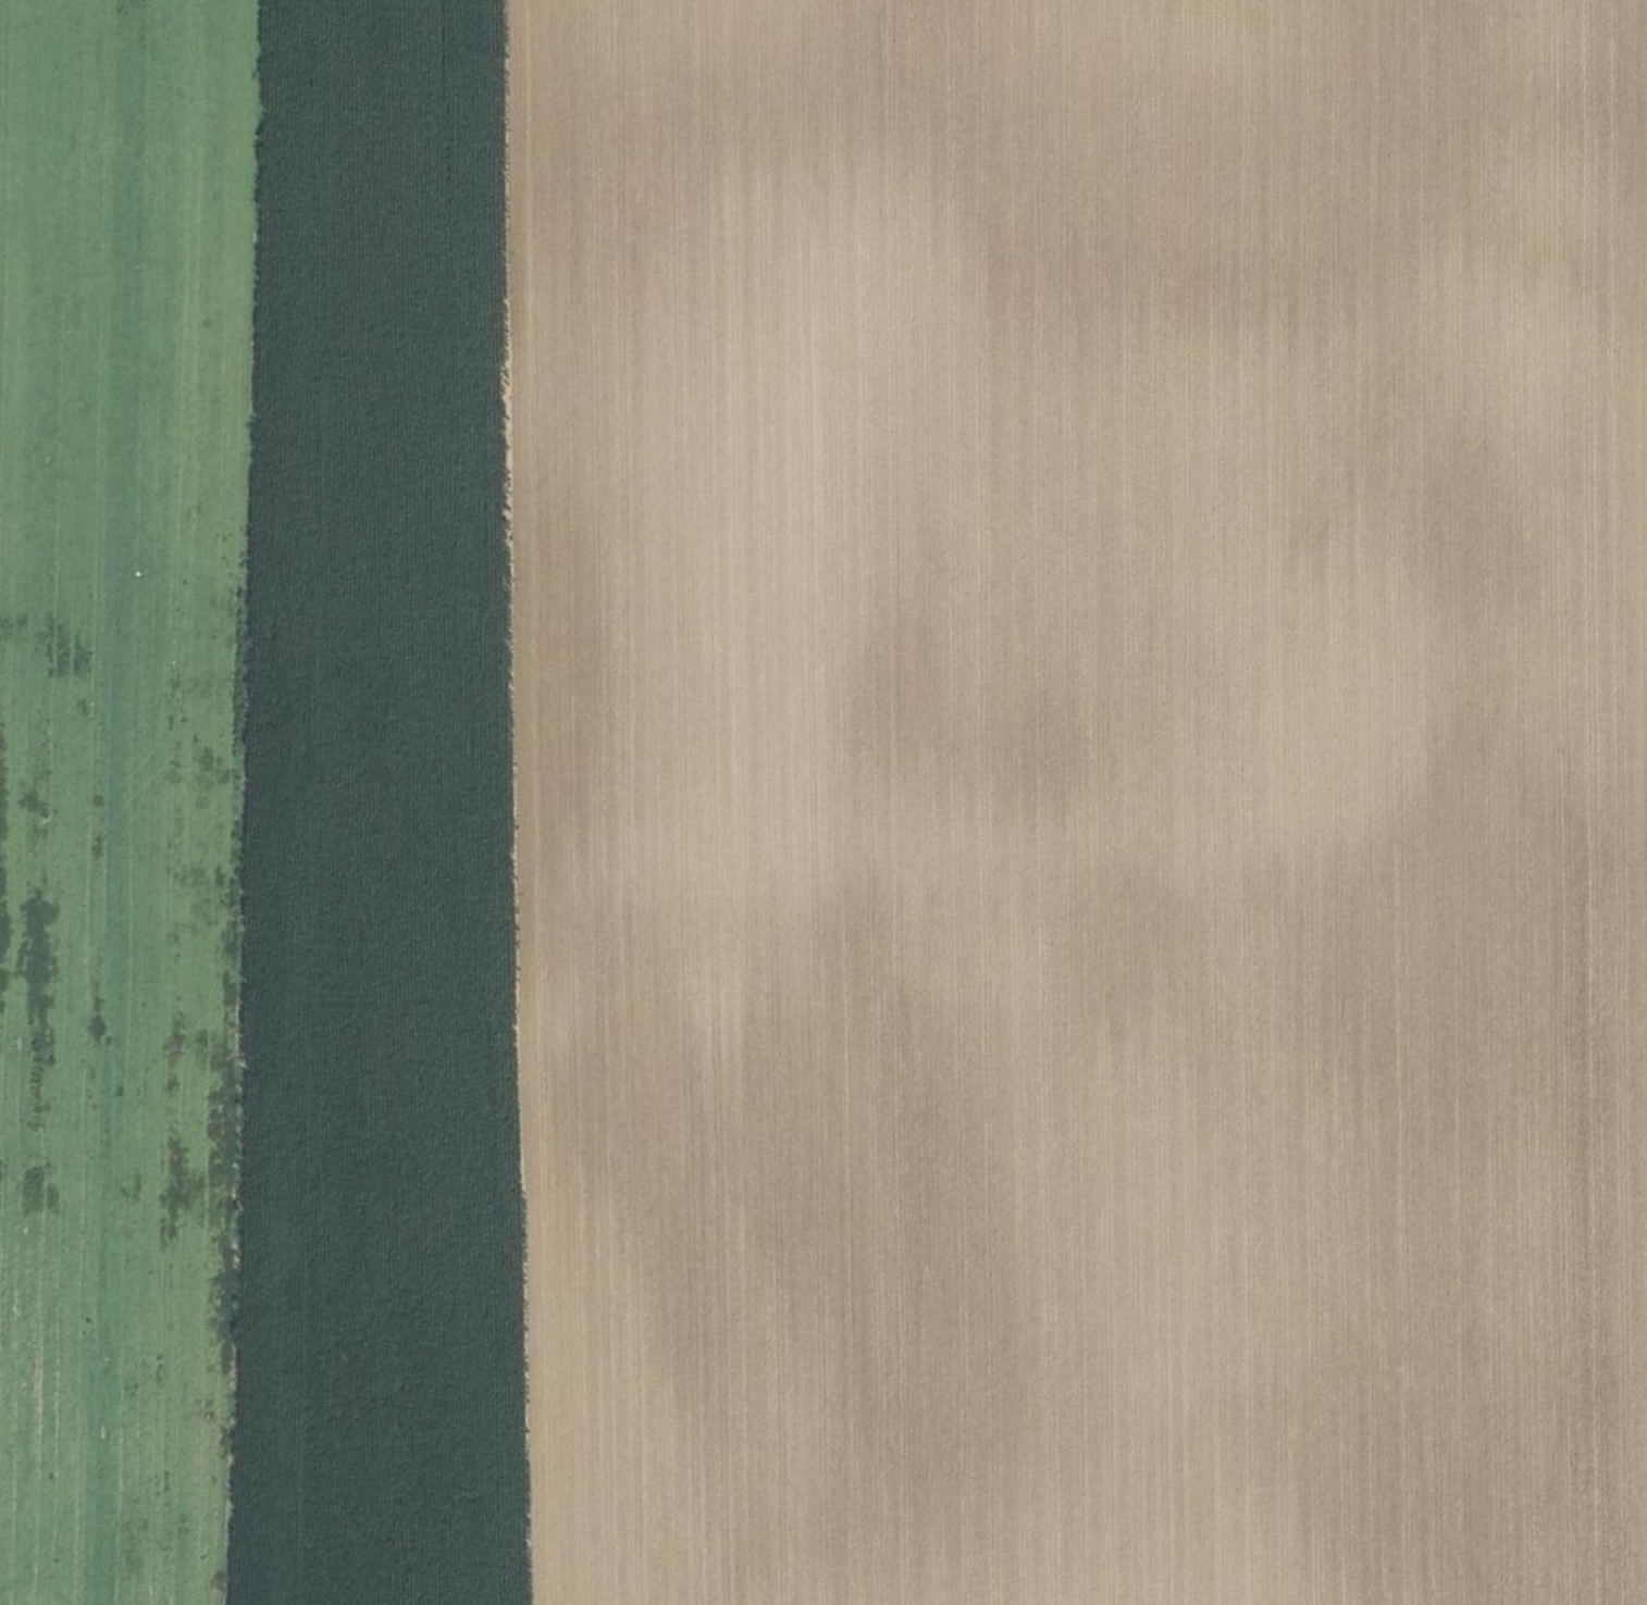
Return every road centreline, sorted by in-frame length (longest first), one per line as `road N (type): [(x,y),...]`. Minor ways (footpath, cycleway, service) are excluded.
road 1 (track): [(485,0),(485,974),(518,1604)]
road 2 (track): [(0,629),(479,624)]

